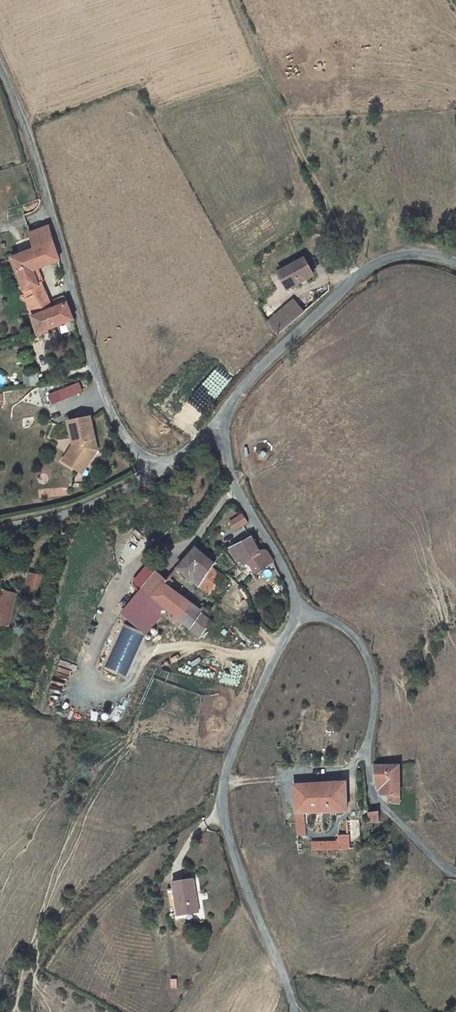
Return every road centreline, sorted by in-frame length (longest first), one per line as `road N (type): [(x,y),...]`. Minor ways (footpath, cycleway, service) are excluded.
road 1 (unclassified): [(0,70),(57,222),(98,382),(124,437),(165,465)]
road 2 (unclassified): [(300,615),(234,751),(220,804),(294,1011)]
road 3 (unclassified): [(300,615),(344,625),(378,667),(366,773),(372,798),(455,875)]
road 4 (unclassified): [(218,423),(243,385),(377,264),(426,255),(455,263)]
road 5 (unclassified): [(218,423),(233,479),(300,615)]
road 6 (unclassified): [(0,529),(60,516),(165,465)]

